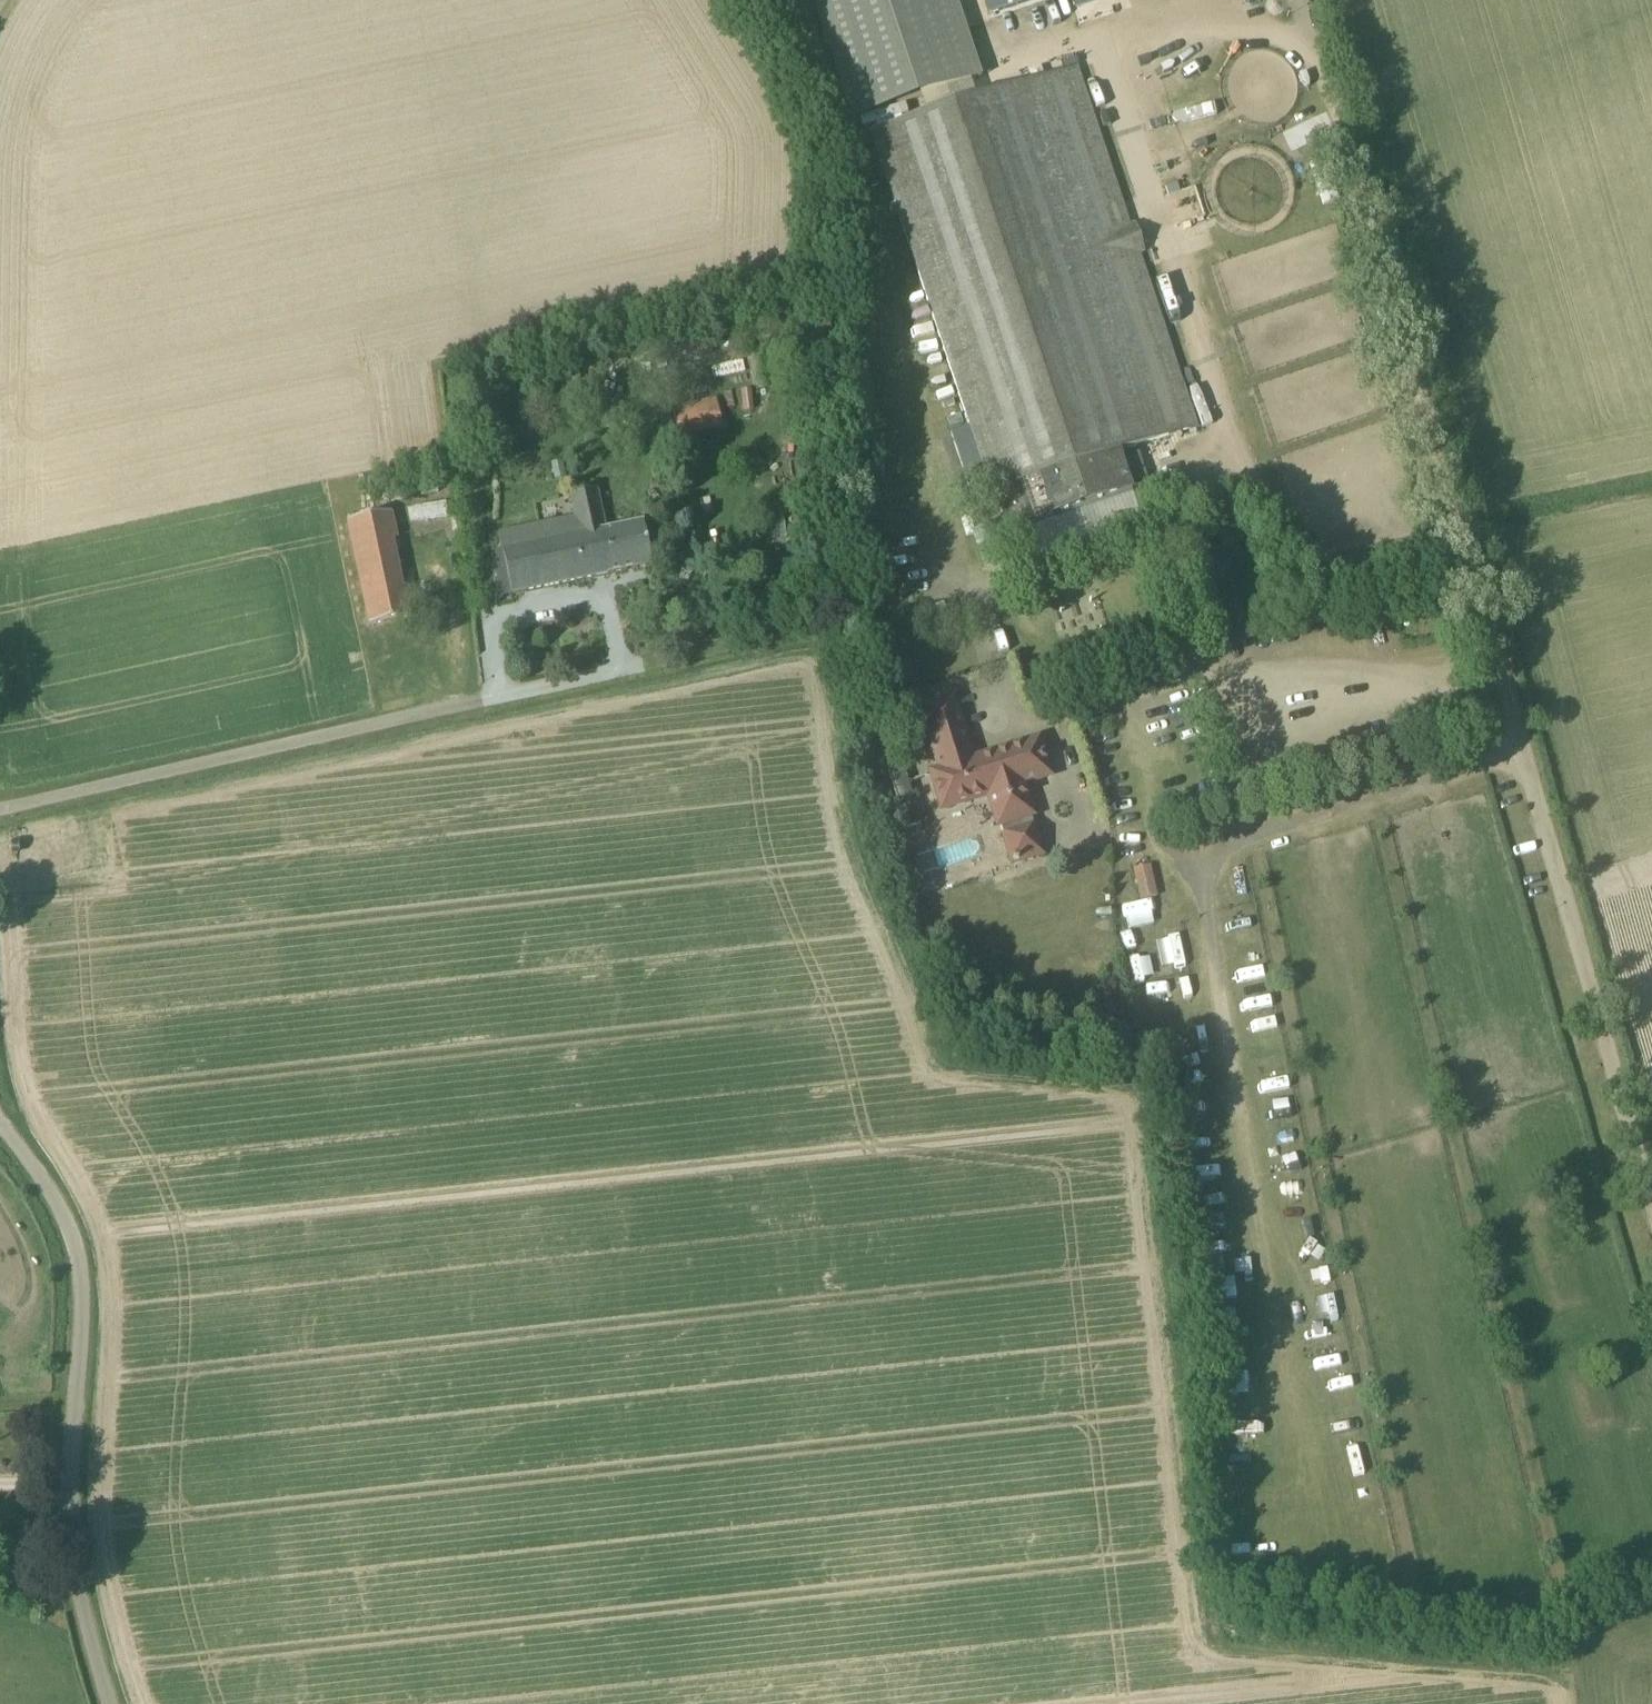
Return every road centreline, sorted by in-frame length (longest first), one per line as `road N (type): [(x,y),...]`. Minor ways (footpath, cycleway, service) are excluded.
road 1 (unclassified): [(104,1703),(80,1634),(71,1555),(78,1258),(34,1175),(0,1138)]

